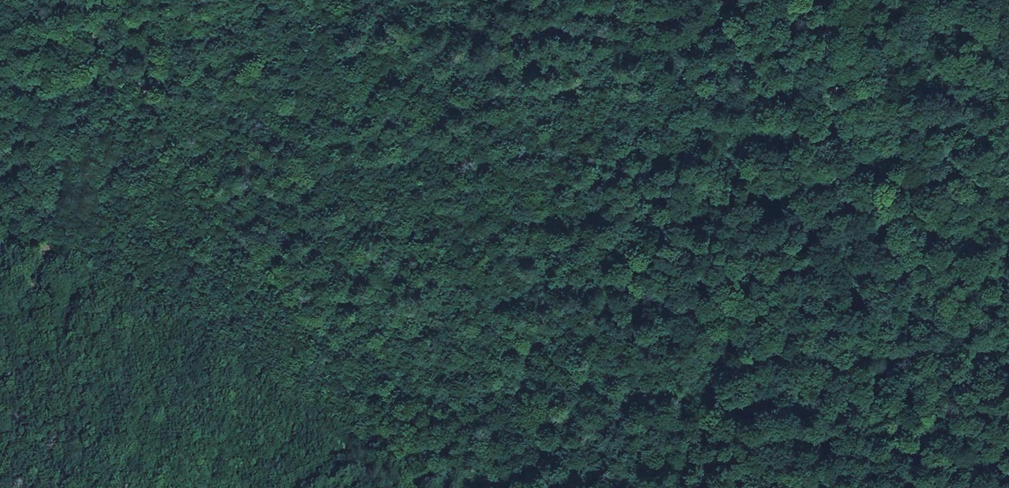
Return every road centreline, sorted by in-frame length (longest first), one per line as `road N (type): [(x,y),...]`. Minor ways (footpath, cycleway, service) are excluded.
road 1 (track): [(1008,338),(943,305),(922,280),(849,112),(832,0)]

